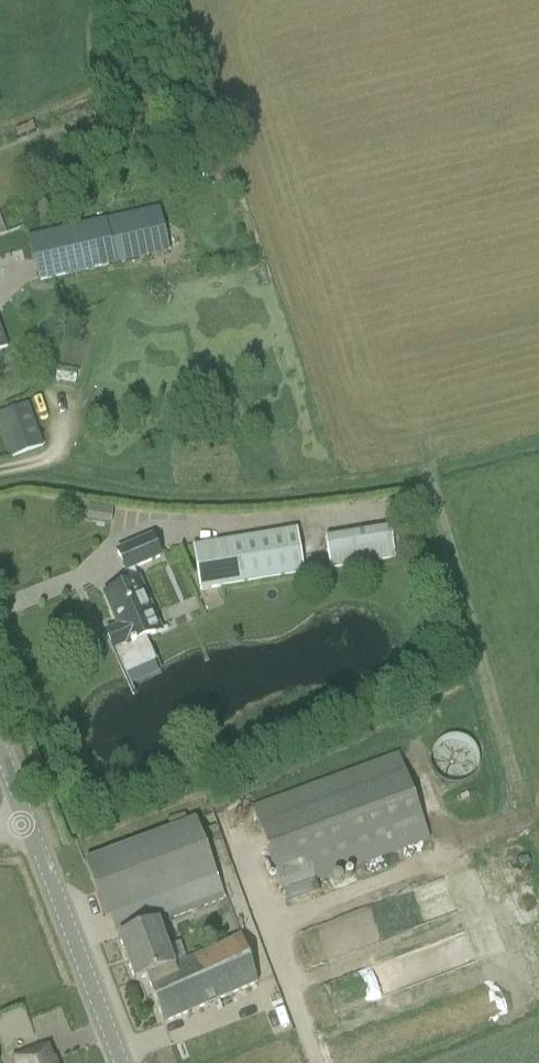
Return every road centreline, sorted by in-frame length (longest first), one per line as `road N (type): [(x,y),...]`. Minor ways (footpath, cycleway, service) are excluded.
road 1 (tertiary): [(120,1062),(26,822)]

